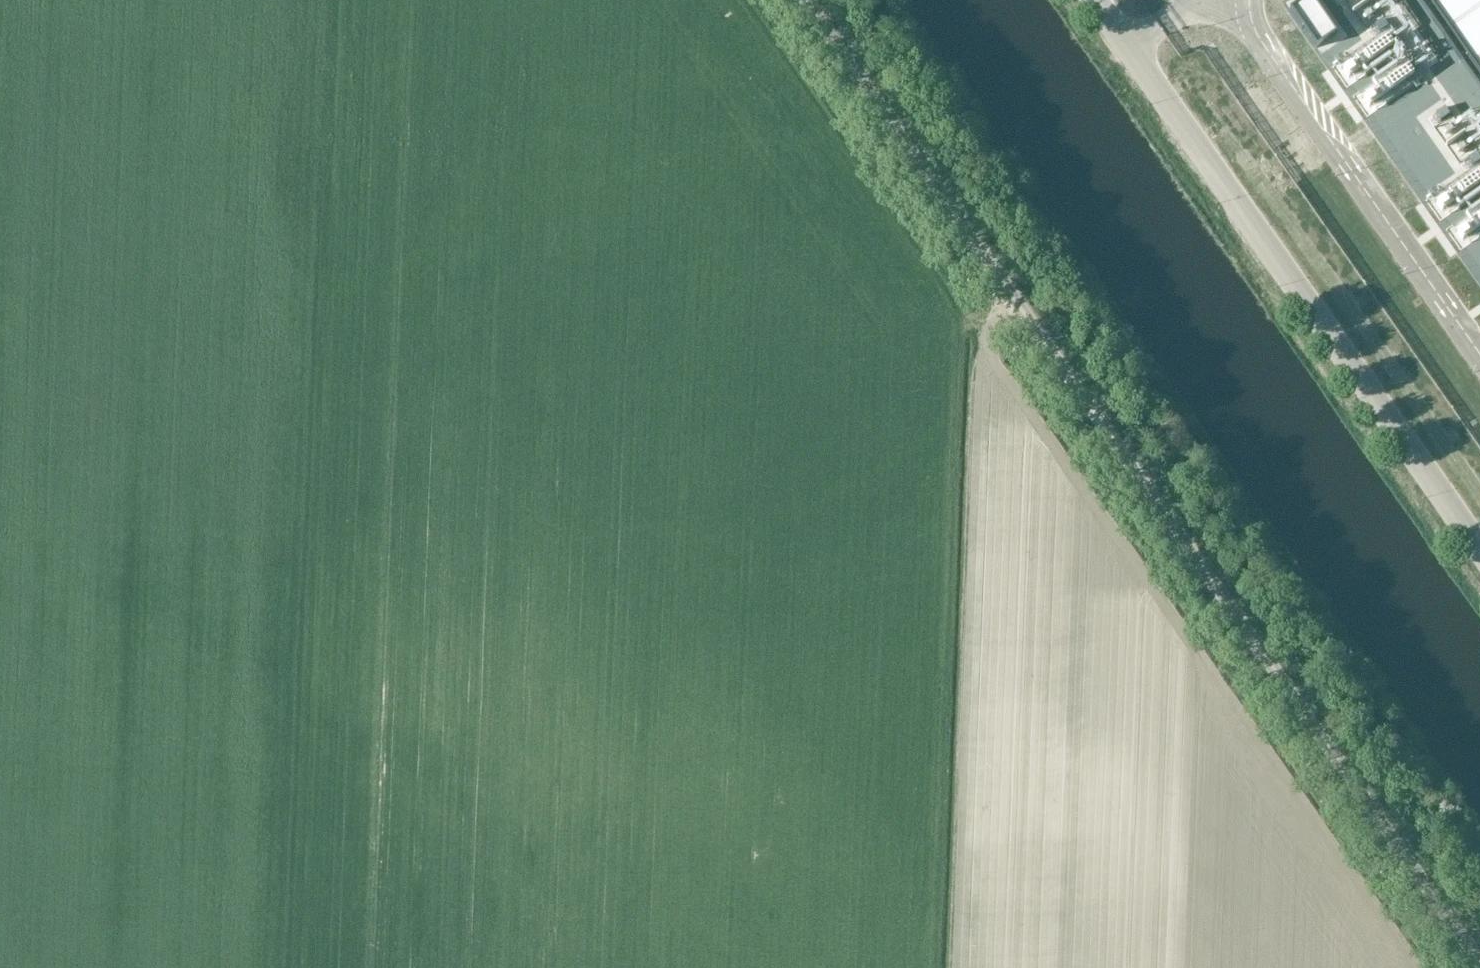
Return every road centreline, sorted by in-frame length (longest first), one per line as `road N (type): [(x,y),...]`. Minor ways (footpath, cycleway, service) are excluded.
road 1 (unclassified): [(812,0),(1479,958)]
road 2 (unclassified): [(1479,549),(1090,0)]

